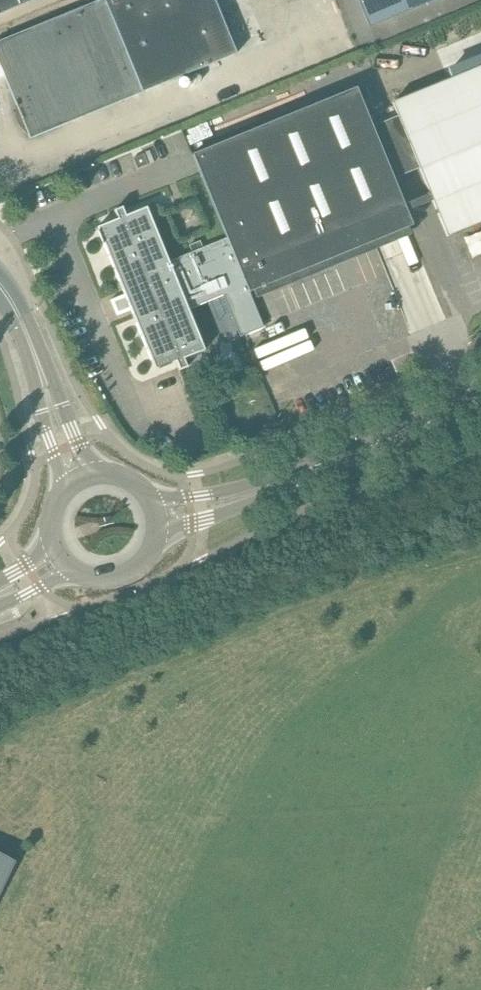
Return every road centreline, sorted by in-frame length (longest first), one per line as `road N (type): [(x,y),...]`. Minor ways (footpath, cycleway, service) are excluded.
road 1 (secondary): [(158,516),(271,494),(480,407)]
road 2 (secondary): [(82,477),(13,297),(0,283)]
road 3 (secondary): [(65,565),(102,583),(134,574),(153,554),(158,516)]

